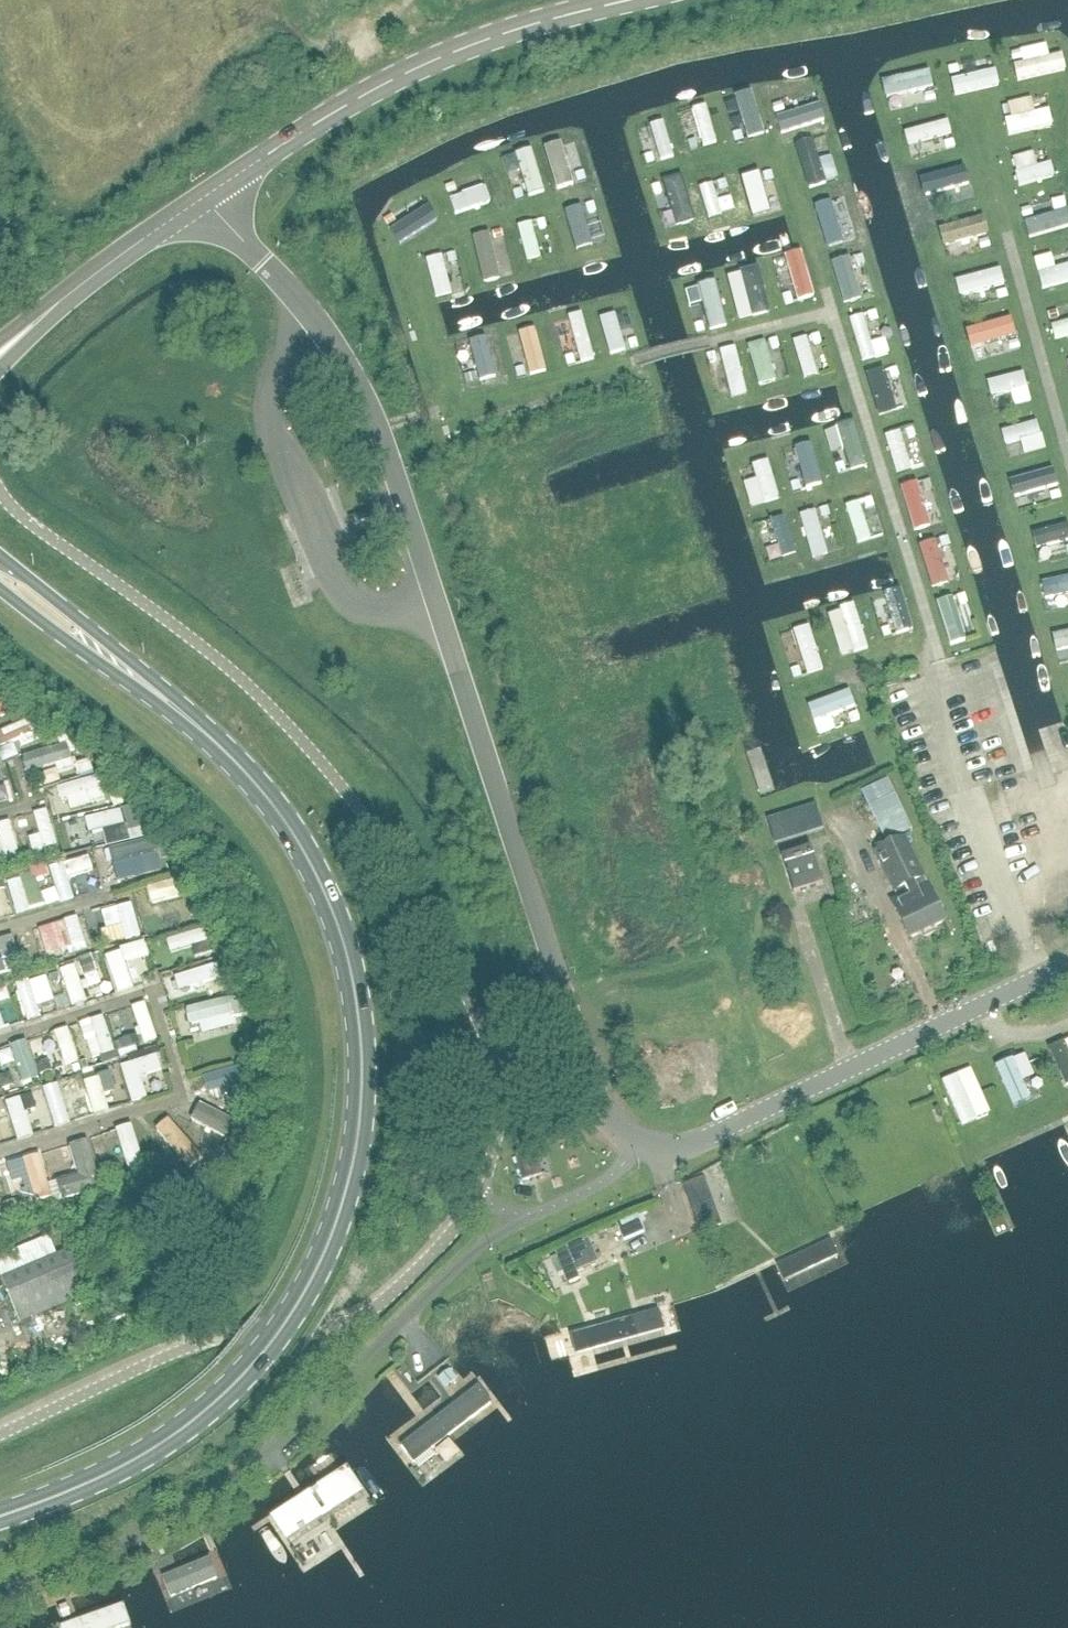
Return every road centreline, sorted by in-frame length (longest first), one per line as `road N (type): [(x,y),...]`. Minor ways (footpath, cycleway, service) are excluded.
road 1 (unclassified): [(638,1144),(607,1119),(595,1095),(369,404),(300,303),(204,199)]
road 2 (primary): [(0,1517),(135,1460),(226,1392),(310,1282),(349,1178),(361,1049),(343,946),(286,824),(199,729)]
road 3 (unclassified): [(0,1589),(127,1543),(202,1499),(292,1430),(465,1259),(613,1175),(638,1144)]
road 4 (tertiary): [(635,0),(425,65),(204,199)]
road 5 (unclassified): [(638,1144),(673,1150),(708,1139),(1067,966)]
road 6 (primary): [(199,729),(131,662),(0,558)]
road 7 (primary): [(0,591),(185,728),(199,729)]
road 8 (tertiary): [(45,317),(204,199)]

